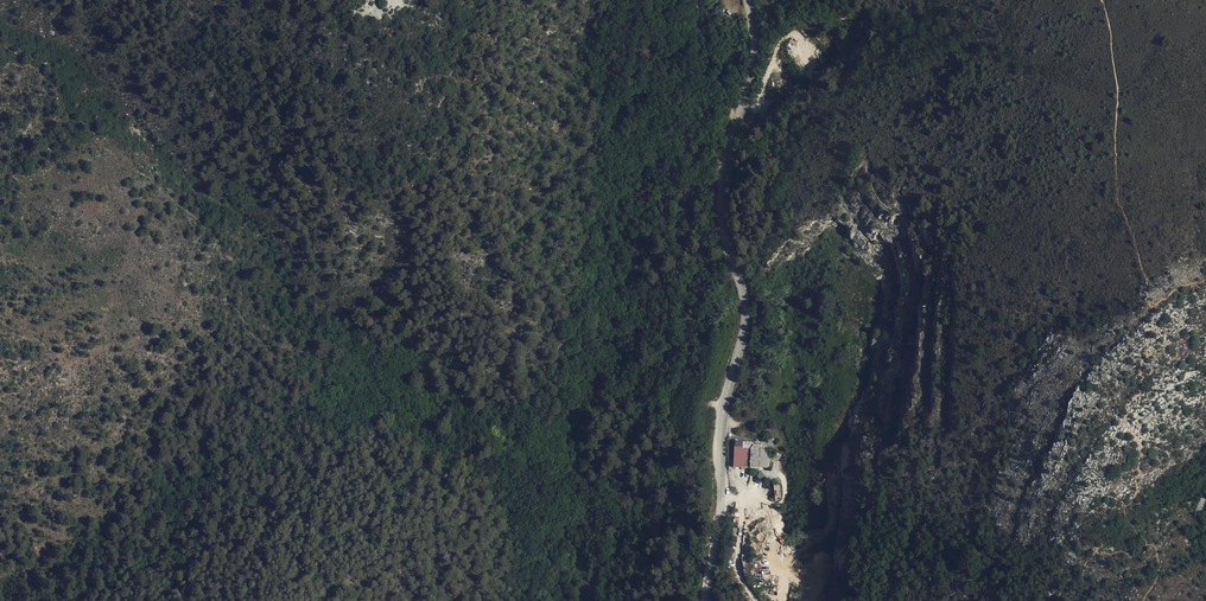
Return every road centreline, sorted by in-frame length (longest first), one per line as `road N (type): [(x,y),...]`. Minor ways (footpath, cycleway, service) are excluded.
road 1 (secondary): [(706,600),(723,490),(721,425),(744,314),(724,240),(720,172),(754,58),(747,0)]

